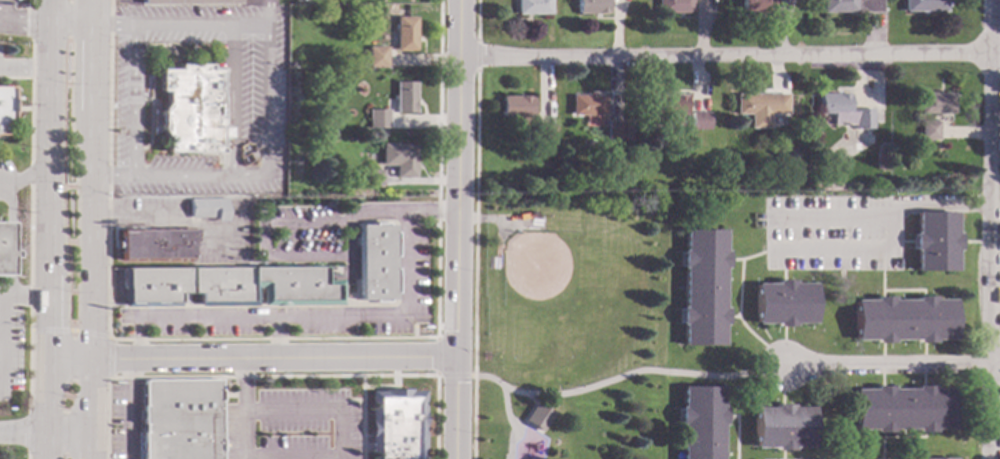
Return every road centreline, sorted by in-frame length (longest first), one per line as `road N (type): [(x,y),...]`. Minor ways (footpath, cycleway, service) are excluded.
road 1 (residential): [(999,56),(459,58)]
road 2 (tertiary): [(459,0),(456,458)]
road 3 (residential): [(990,0),(991,458)]
road 4 (secondary): [(48,25),(45,458)]
road 5 (residential): [(46,357),(457,356)]
road 6 (secondary): [(88,434),(91,112)]
road 7 (residential): [(999,365),(779,365)]

